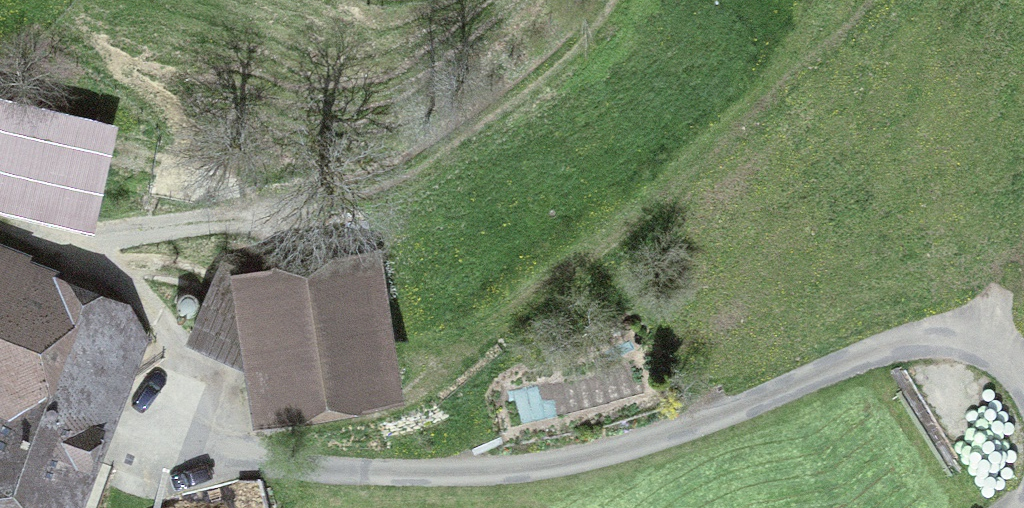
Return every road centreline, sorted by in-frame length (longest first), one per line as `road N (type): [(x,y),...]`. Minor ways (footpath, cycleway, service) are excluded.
road 1 (track): [(1023,372),(989,344),(947,338),(907,344),(670,432),(503,470),(293,468),(188,446),(157,436),(148,422)]
road 2 (track): [(74,241),(189,220),(412,154),(538,73),(605,0)]
road 3 (track): [(0,217),(74,241),(157,310),(166,351),(148,422)]

